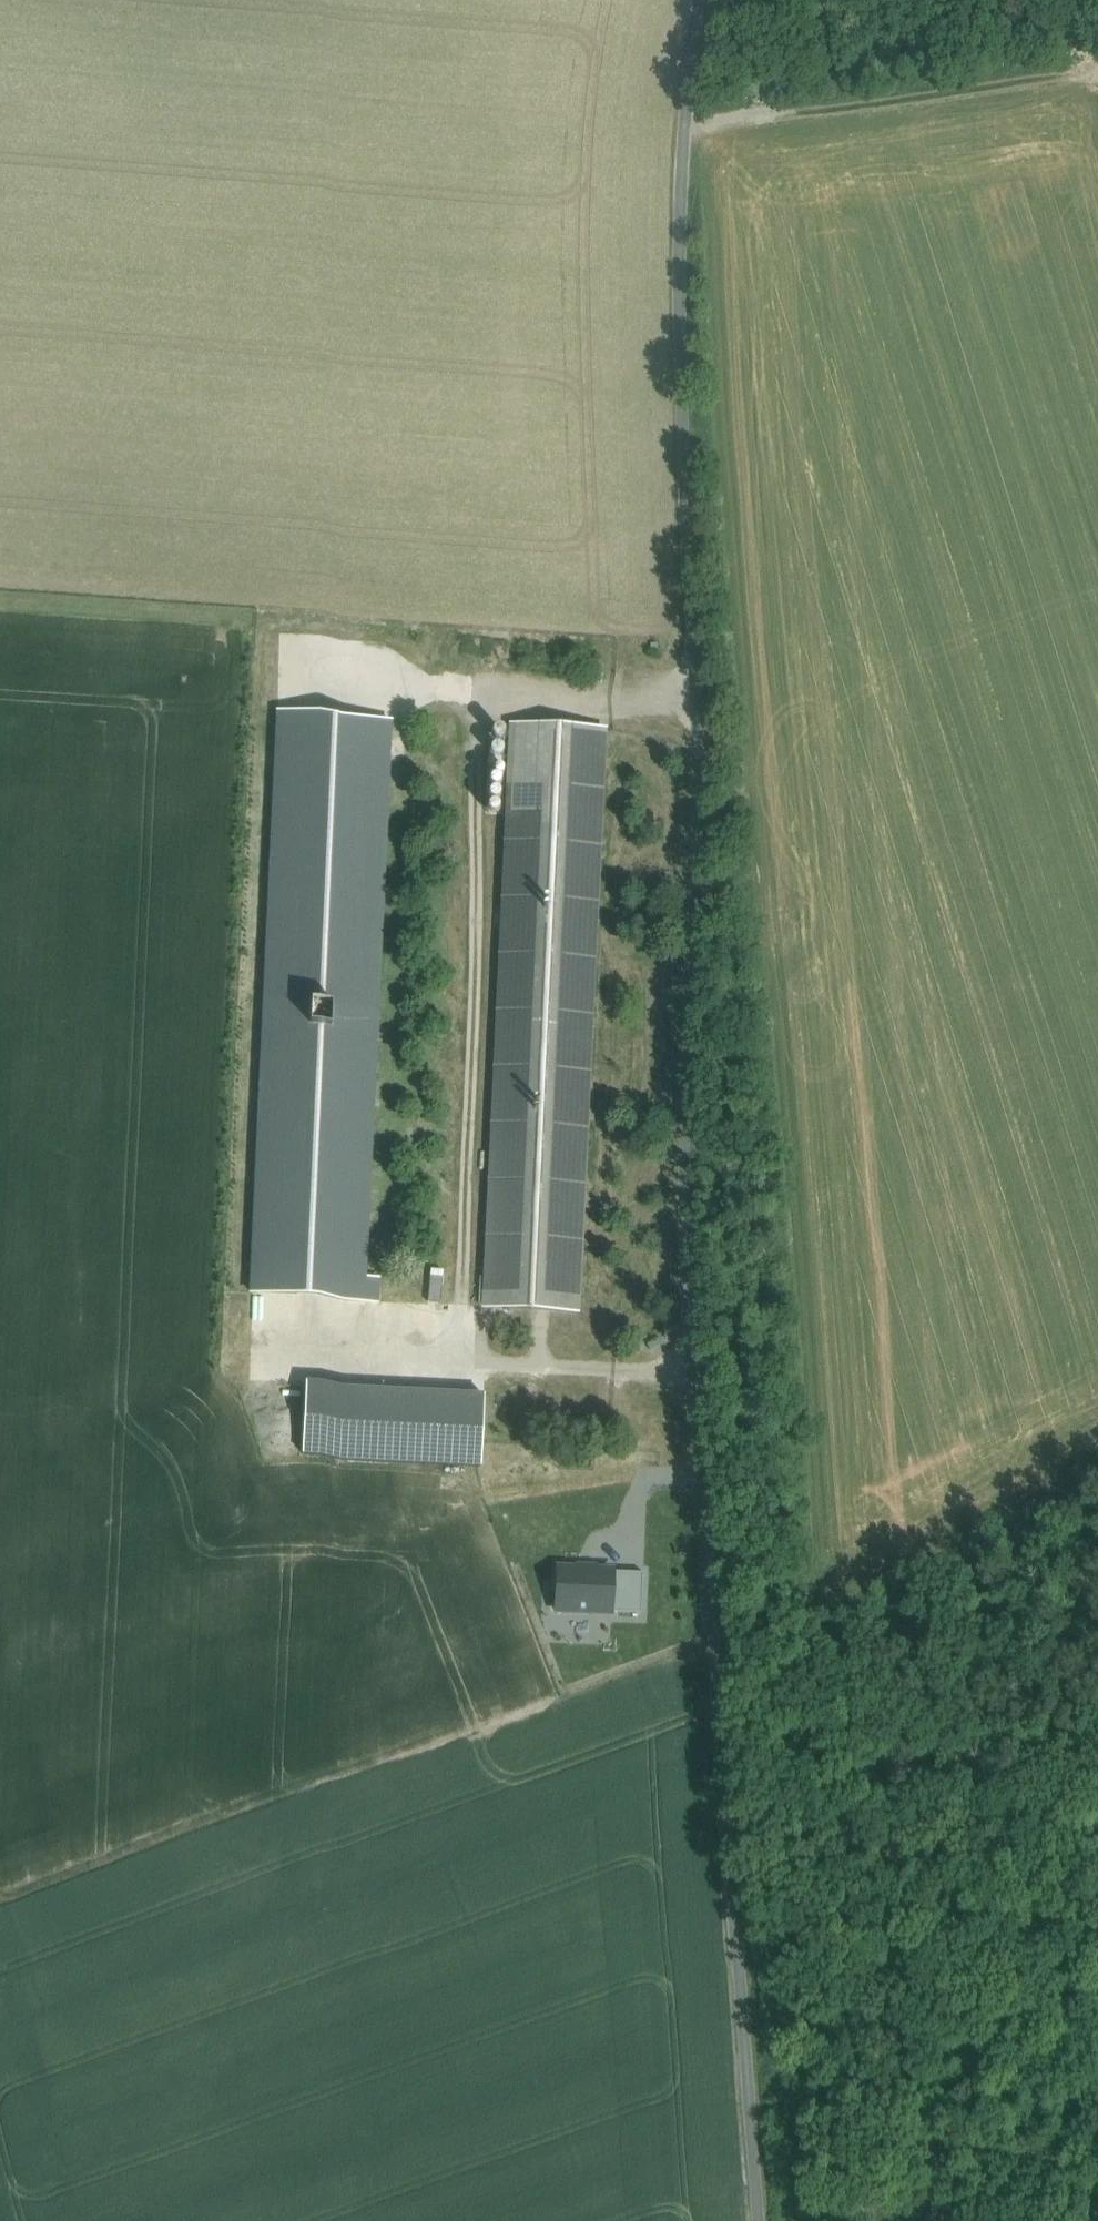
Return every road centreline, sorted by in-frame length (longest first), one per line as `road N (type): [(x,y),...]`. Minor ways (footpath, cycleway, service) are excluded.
road 1 (unclassified): [(755,2220),(697,1386),(710,673),(682,173),(726,0)]
road 2 (track): [(253,1374),(146,1409),(130,1399),(120,1355),(98,1333),(0,1366)]

